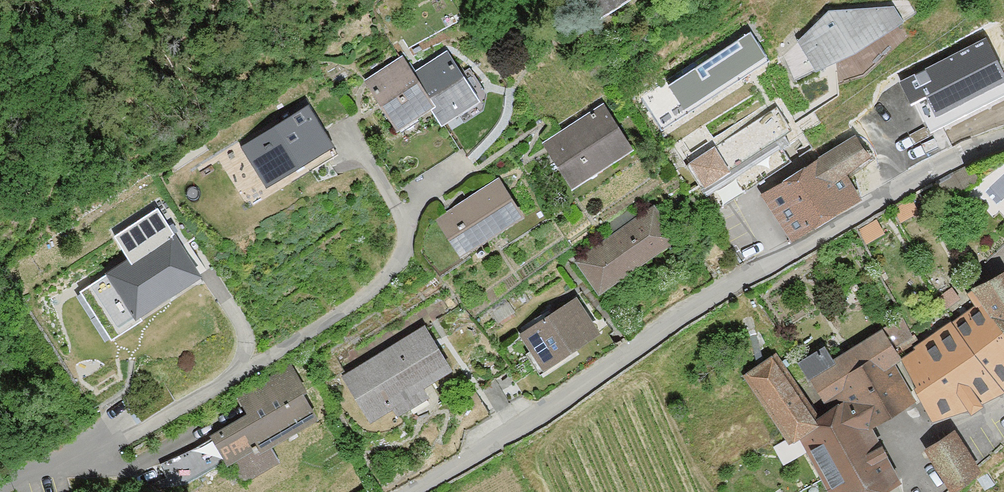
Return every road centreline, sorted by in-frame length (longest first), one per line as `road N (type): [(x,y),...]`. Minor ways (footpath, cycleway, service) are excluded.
road 1 (residential): [(1003,138),(716,294),(414,491)]
road 2 (residential): [(0,482),(132,435),(385,279),(406,231),(348,124)]

